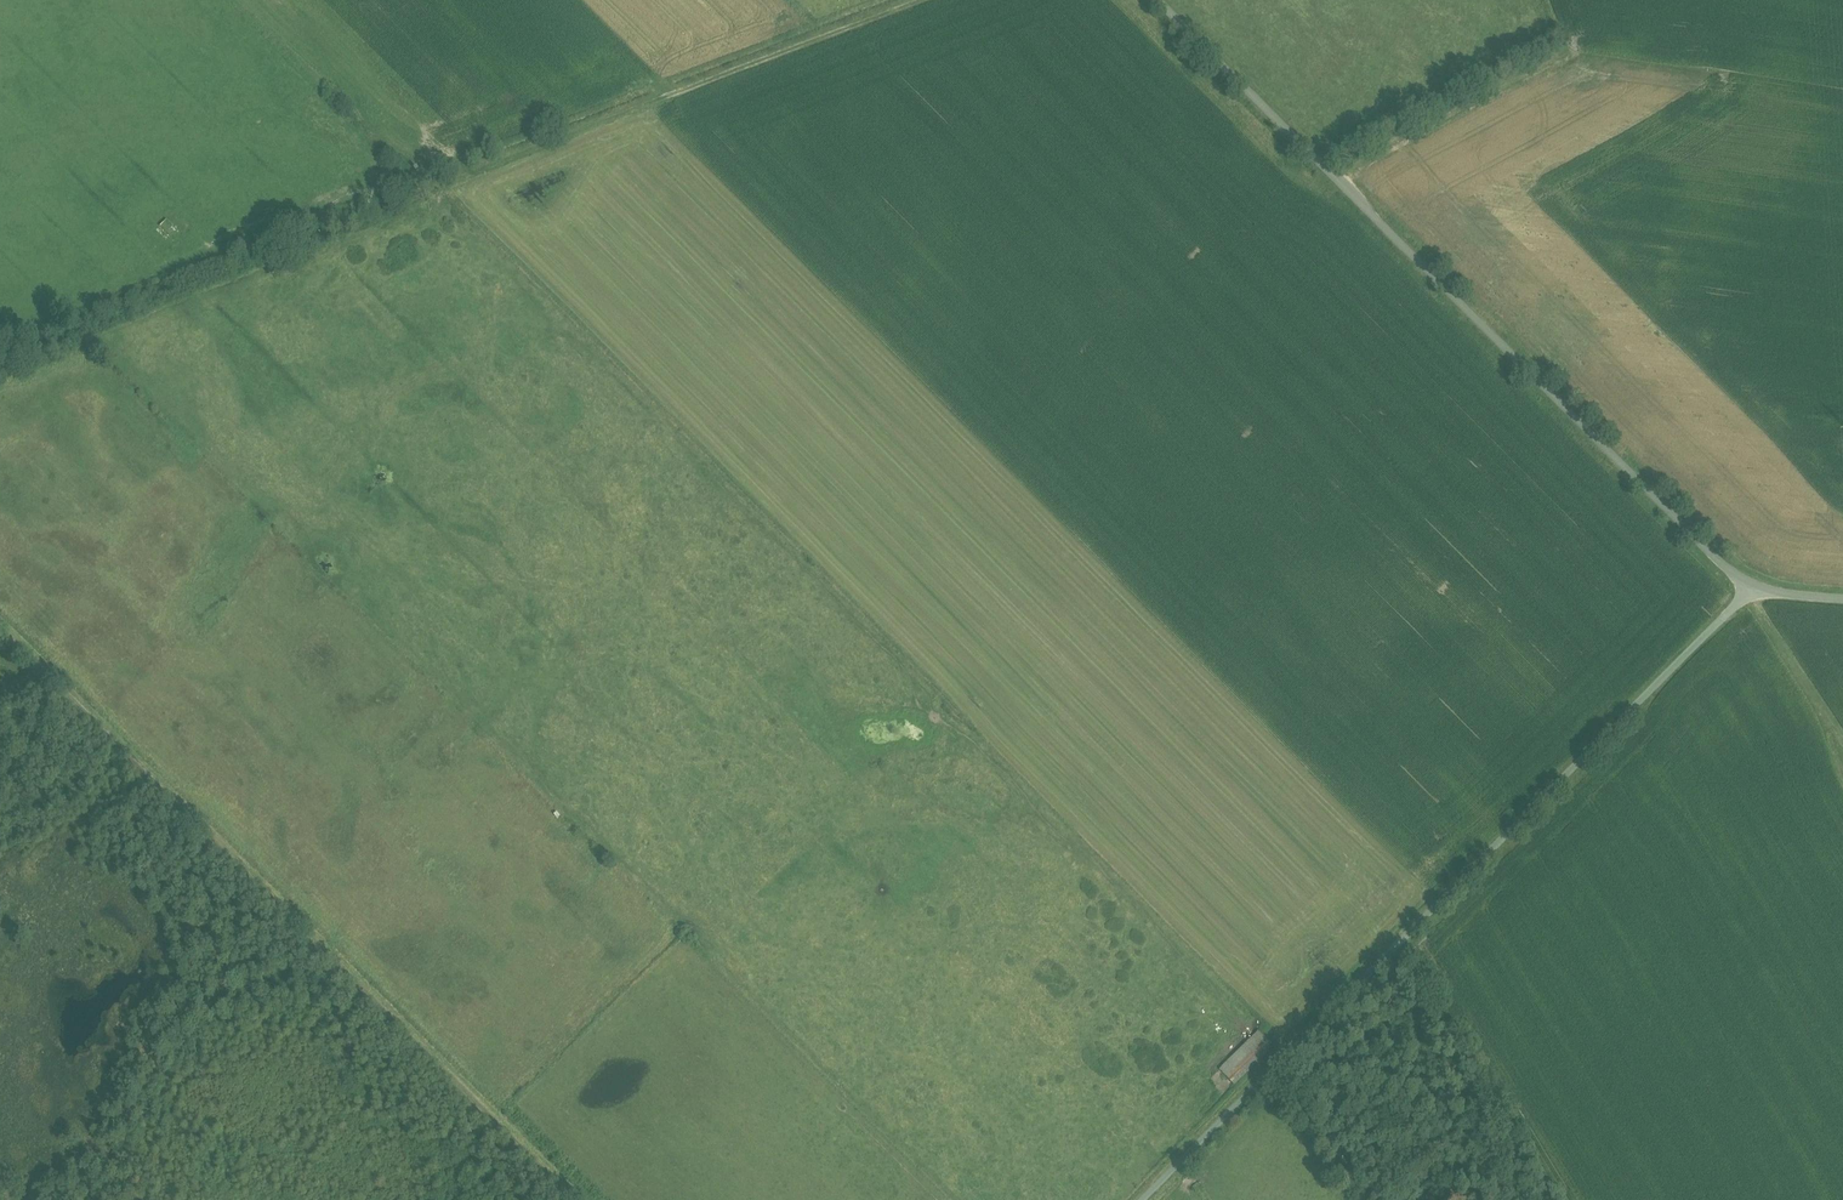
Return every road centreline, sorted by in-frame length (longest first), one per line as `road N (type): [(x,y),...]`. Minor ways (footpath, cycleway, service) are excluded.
road 1 (unclassified): [(1750,590),(1144,1199)]
road 2 (unclassified): [(1750,590),(1160,0)]
road 3 (track): [(0,634),(574,1199)]

